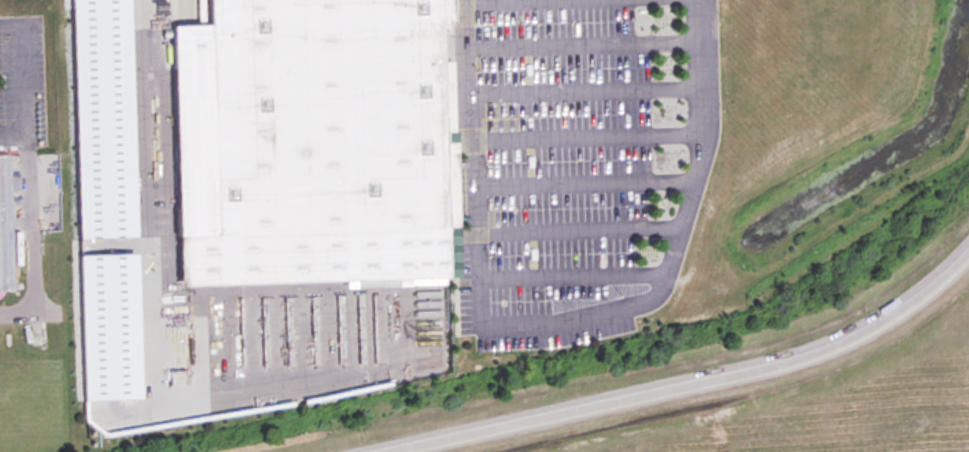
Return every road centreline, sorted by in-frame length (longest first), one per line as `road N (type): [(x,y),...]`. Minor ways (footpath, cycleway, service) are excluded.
road 1 (motorway): [(968,251),(857,333),(757,367),(363,451)]

